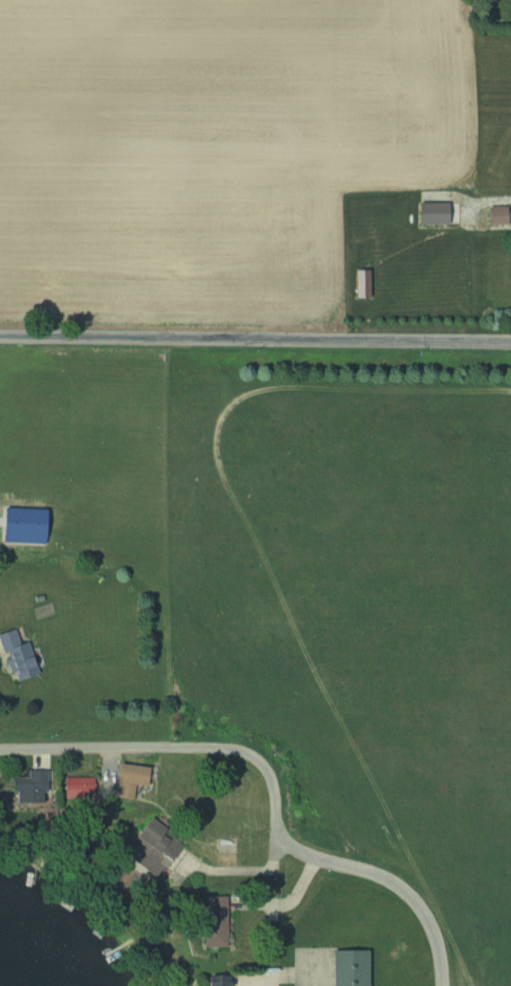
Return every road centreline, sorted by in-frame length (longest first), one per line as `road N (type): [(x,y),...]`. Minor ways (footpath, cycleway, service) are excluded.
road 1 (residential): [(442,985),(433,934),(416,905),(381,878),(288,844),(270,781),(250,756),(218,749),(0,750)]
road 2 (residential): [(510,342),(0,337)]

